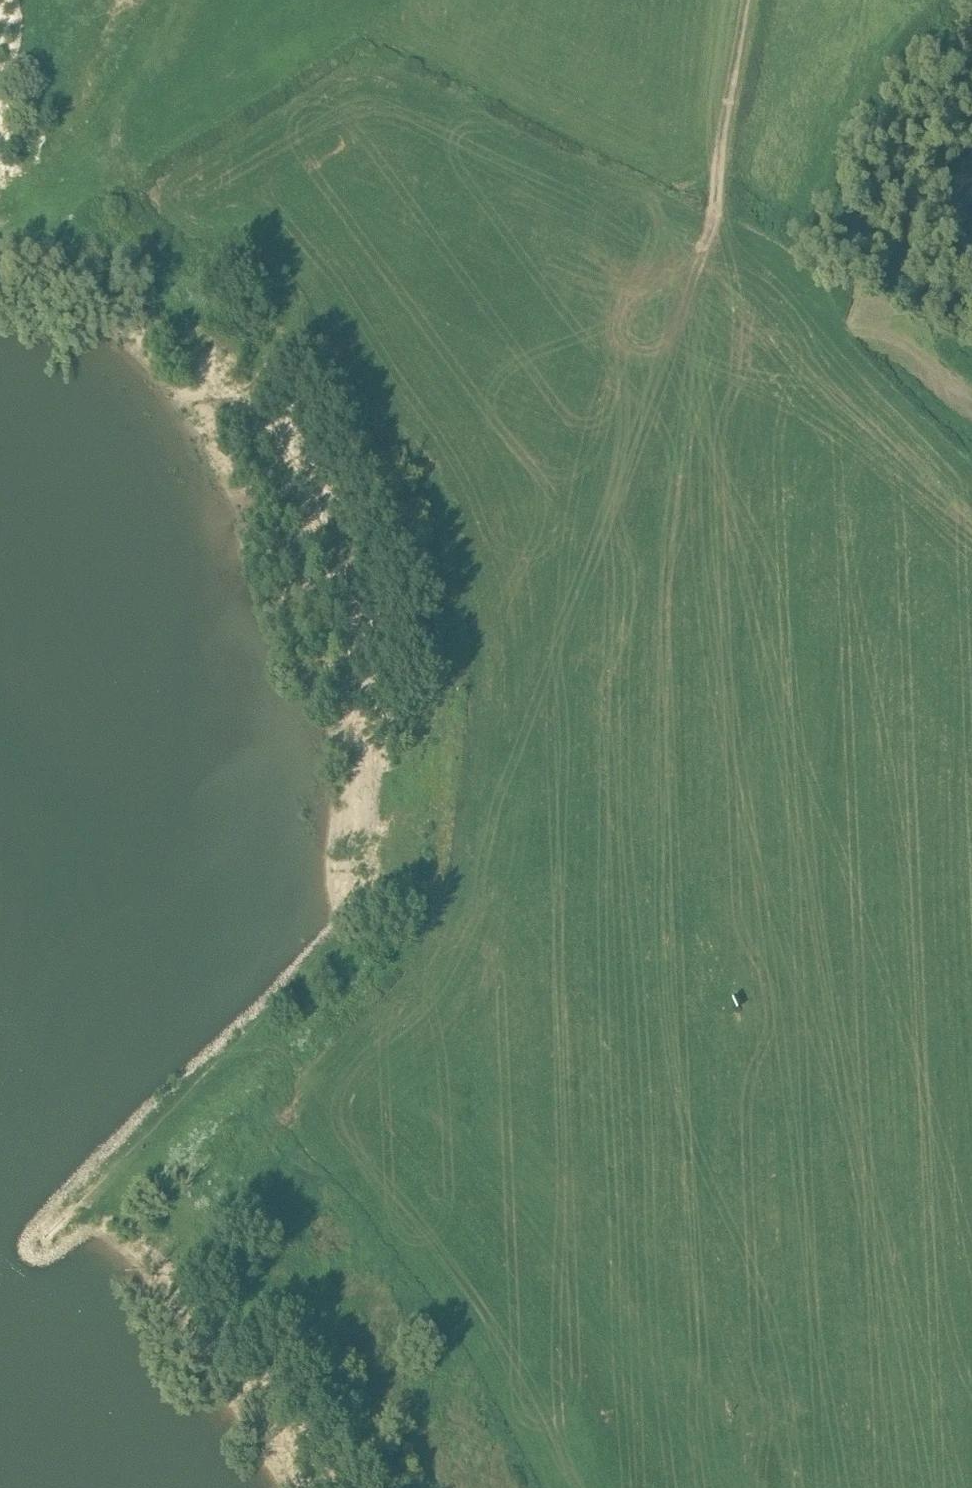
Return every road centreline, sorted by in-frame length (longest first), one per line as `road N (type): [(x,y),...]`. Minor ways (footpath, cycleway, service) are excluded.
road 1 (track): [(716,209),(758,0)]

